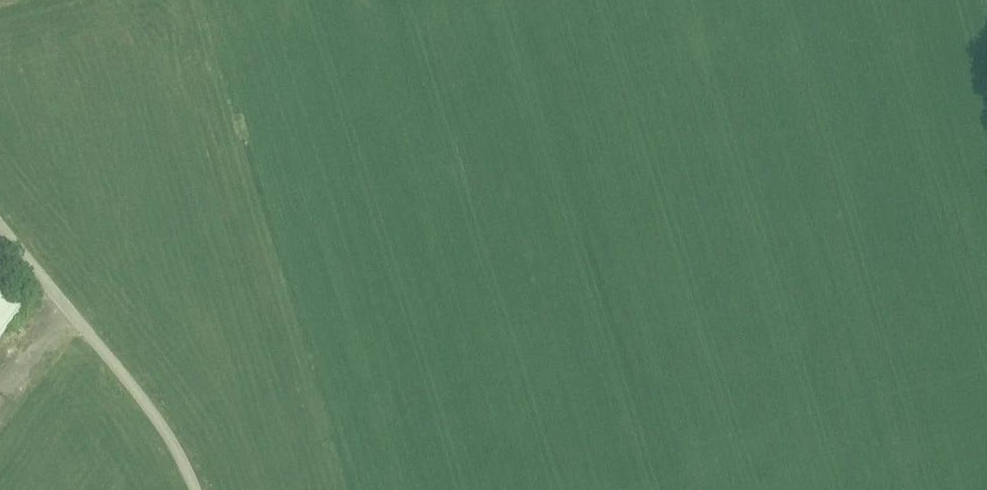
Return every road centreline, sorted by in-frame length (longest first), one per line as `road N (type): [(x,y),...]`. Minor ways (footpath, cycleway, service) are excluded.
road 1 (unclassified): [(198,489),(143,396),(0,227)]

